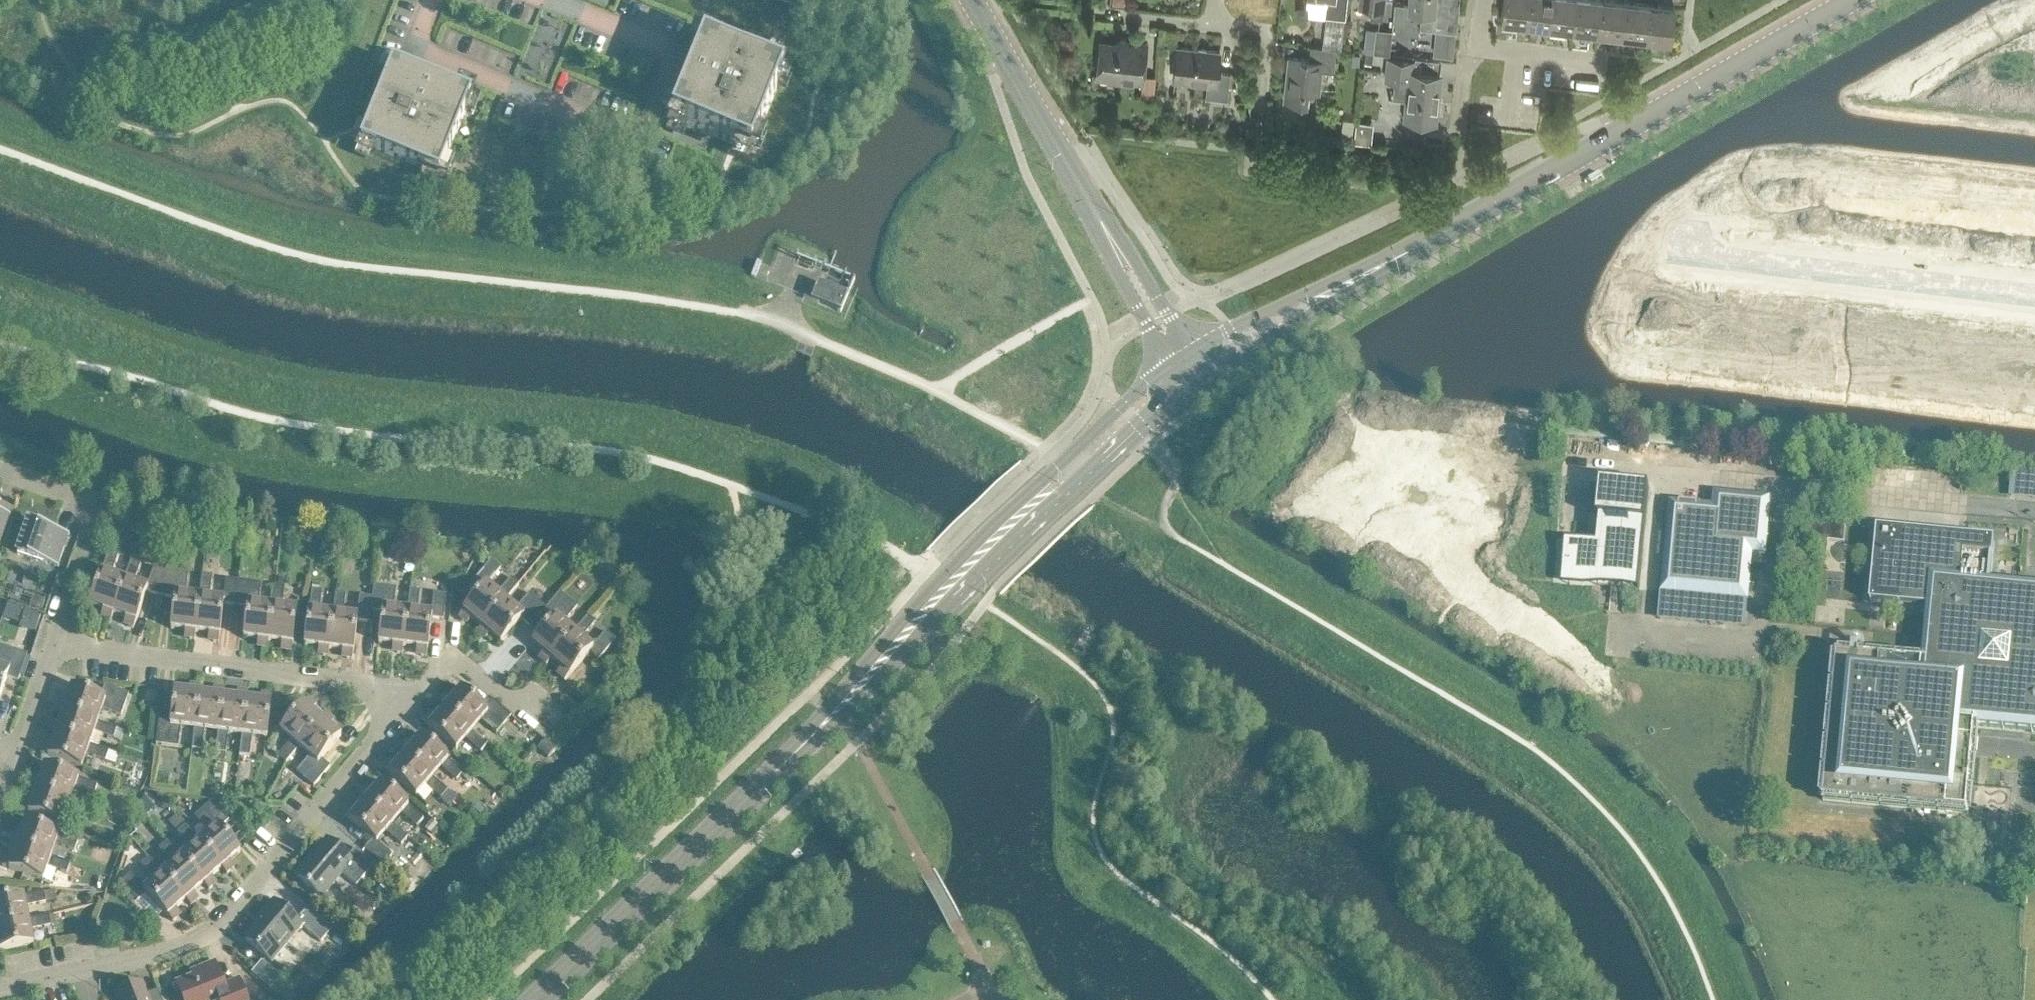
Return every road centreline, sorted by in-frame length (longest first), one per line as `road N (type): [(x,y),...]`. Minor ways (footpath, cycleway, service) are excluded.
road 1 (residential): [(0,988),(203,937),(421,692)]
road 2 (tertiary): [(833,717),(855,707),(975,584),(1194,385)]
road 3 (tertiary): [(1170,368),(936,582),(843,690),(833,717)]
road 4 (tertiary): [(1485,210),(1853,0)]
road 5 (tertiary): [(537,999),(833,717)]
road 6 (residential): [(421,692),(55,645)]
road 7 (unclassified): [(1692,251),(2034,288)]
road 8 (tertiary): [(1194,385),(1411,253)]
road 9 (residential): [(55,645),(100,511),(0,477)]
road 10 (tertiary): [(1411,253),(1386,257),(1190,355)]
road 11 (tertiary): [(1059,152),(970,0)]
road 12 (residential): [(421,692),(453,655),(546,732)]
road 13 (tertiary): [(1100,222),(1098,241),(1170,368)]
road 14 (tertiary): [(1190,355),(1116,231),(1100,222)]
road 15 (residential): [(1260,112),(1267,32),(1213,26)]
road 16 (residential): [(1603,64),(1479,50)]

